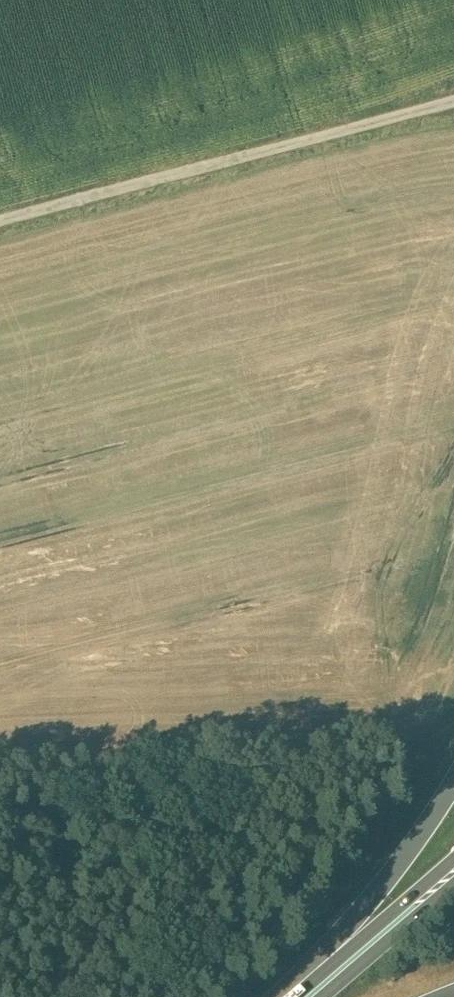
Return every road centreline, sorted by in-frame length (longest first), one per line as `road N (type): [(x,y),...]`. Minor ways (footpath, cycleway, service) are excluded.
road 1 (track): [(0,220),(453,99)]
road 2 (trunk): [(453,781),(401,860),(283,996)]
road 3 (trunk): [(453,858),(286,996)]
road 4 (trunk): [(322,996),(453,886)]

